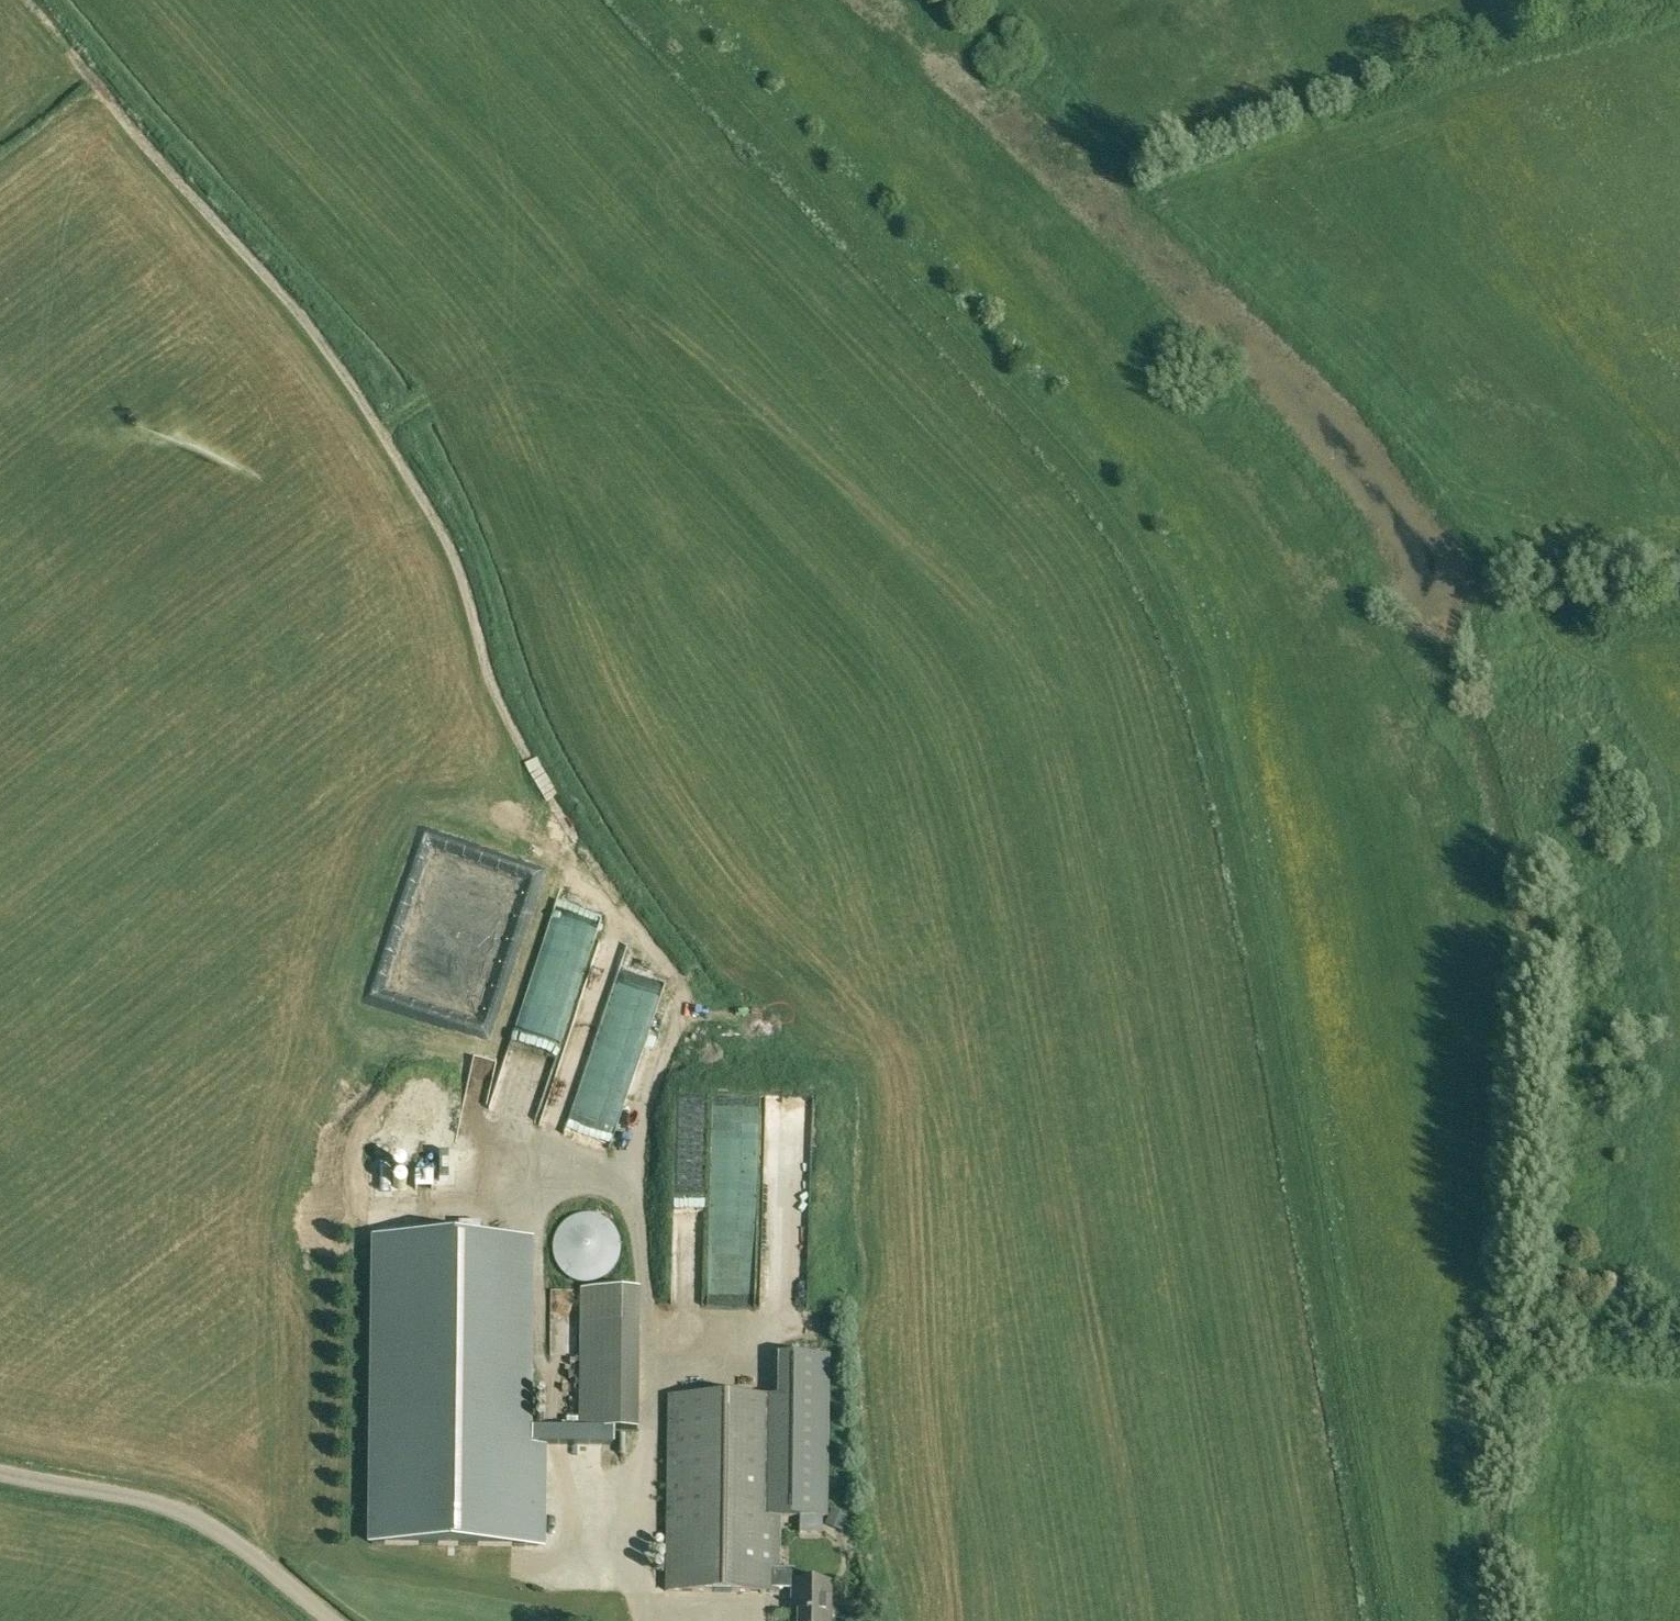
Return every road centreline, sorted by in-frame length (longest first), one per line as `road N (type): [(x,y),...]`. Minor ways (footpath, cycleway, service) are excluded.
road 1 (unclassified): [(346,1620),(241,1541),(175,1507),(0,1468)]

